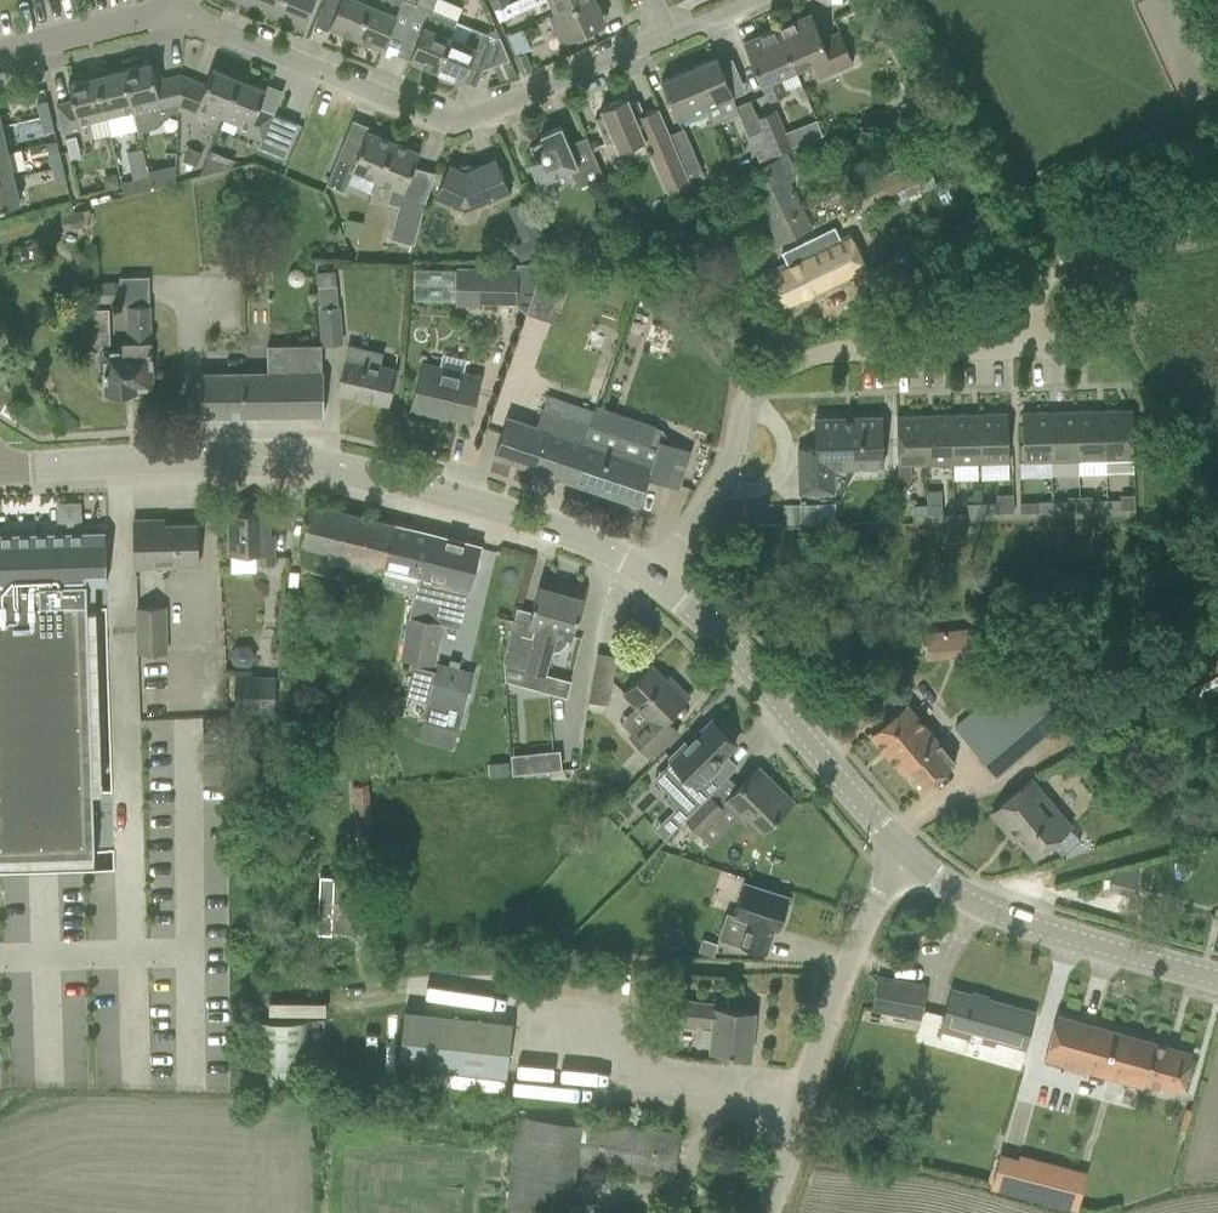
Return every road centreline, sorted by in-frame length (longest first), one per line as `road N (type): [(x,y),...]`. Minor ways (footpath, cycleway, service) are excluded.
road 1 (tertiary): [(652,573),(508,516),(227,469),(0,472)]
road 2 (residential): [(1077,344),(815,353),(781,365),(746,395),(733,447),(652,573)]
road 3 (residential): [(178,18),(445,130),(671,41)]
road 4 (residential): [(766,1212),(845,968),(913,849)]
road 5 (tertiary): [(913,849),(761,666),(682,587),(652,573)]
road 6 (tertiary): [(1217,975),(1021,921),(957,887),(913,849)]
road 7 (residential): [(0,56),(178,18)]

